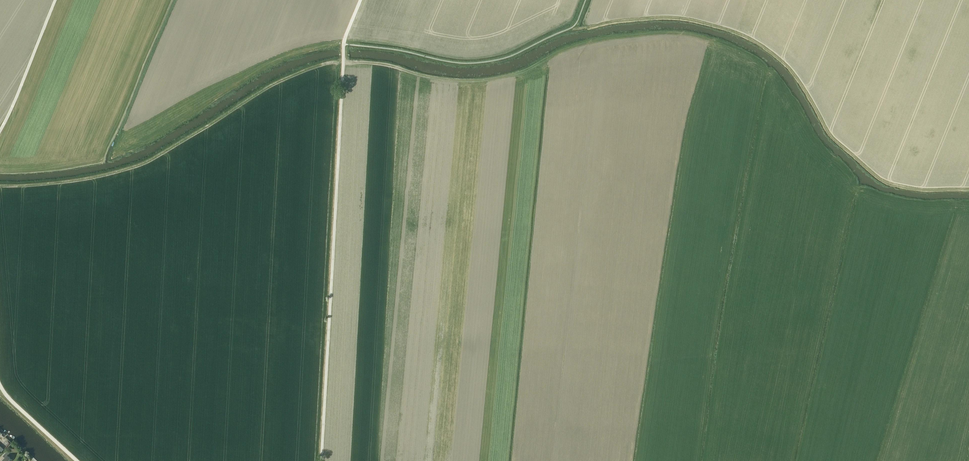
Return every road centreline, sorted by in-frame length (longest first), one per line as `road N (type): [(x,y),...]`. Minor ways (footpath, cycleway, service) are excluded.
road 1 (unclassified): [(320,460),(343,44)]

